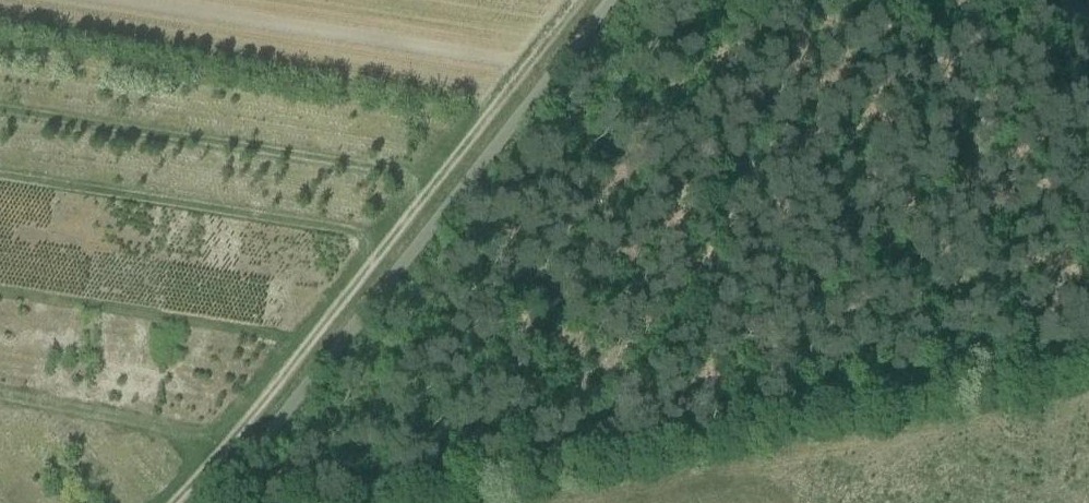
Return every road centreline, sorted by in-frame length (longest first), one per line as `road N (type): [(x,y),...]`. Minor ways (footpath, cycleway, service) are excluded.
road 1 (track): [(582,0),(181,502)]

